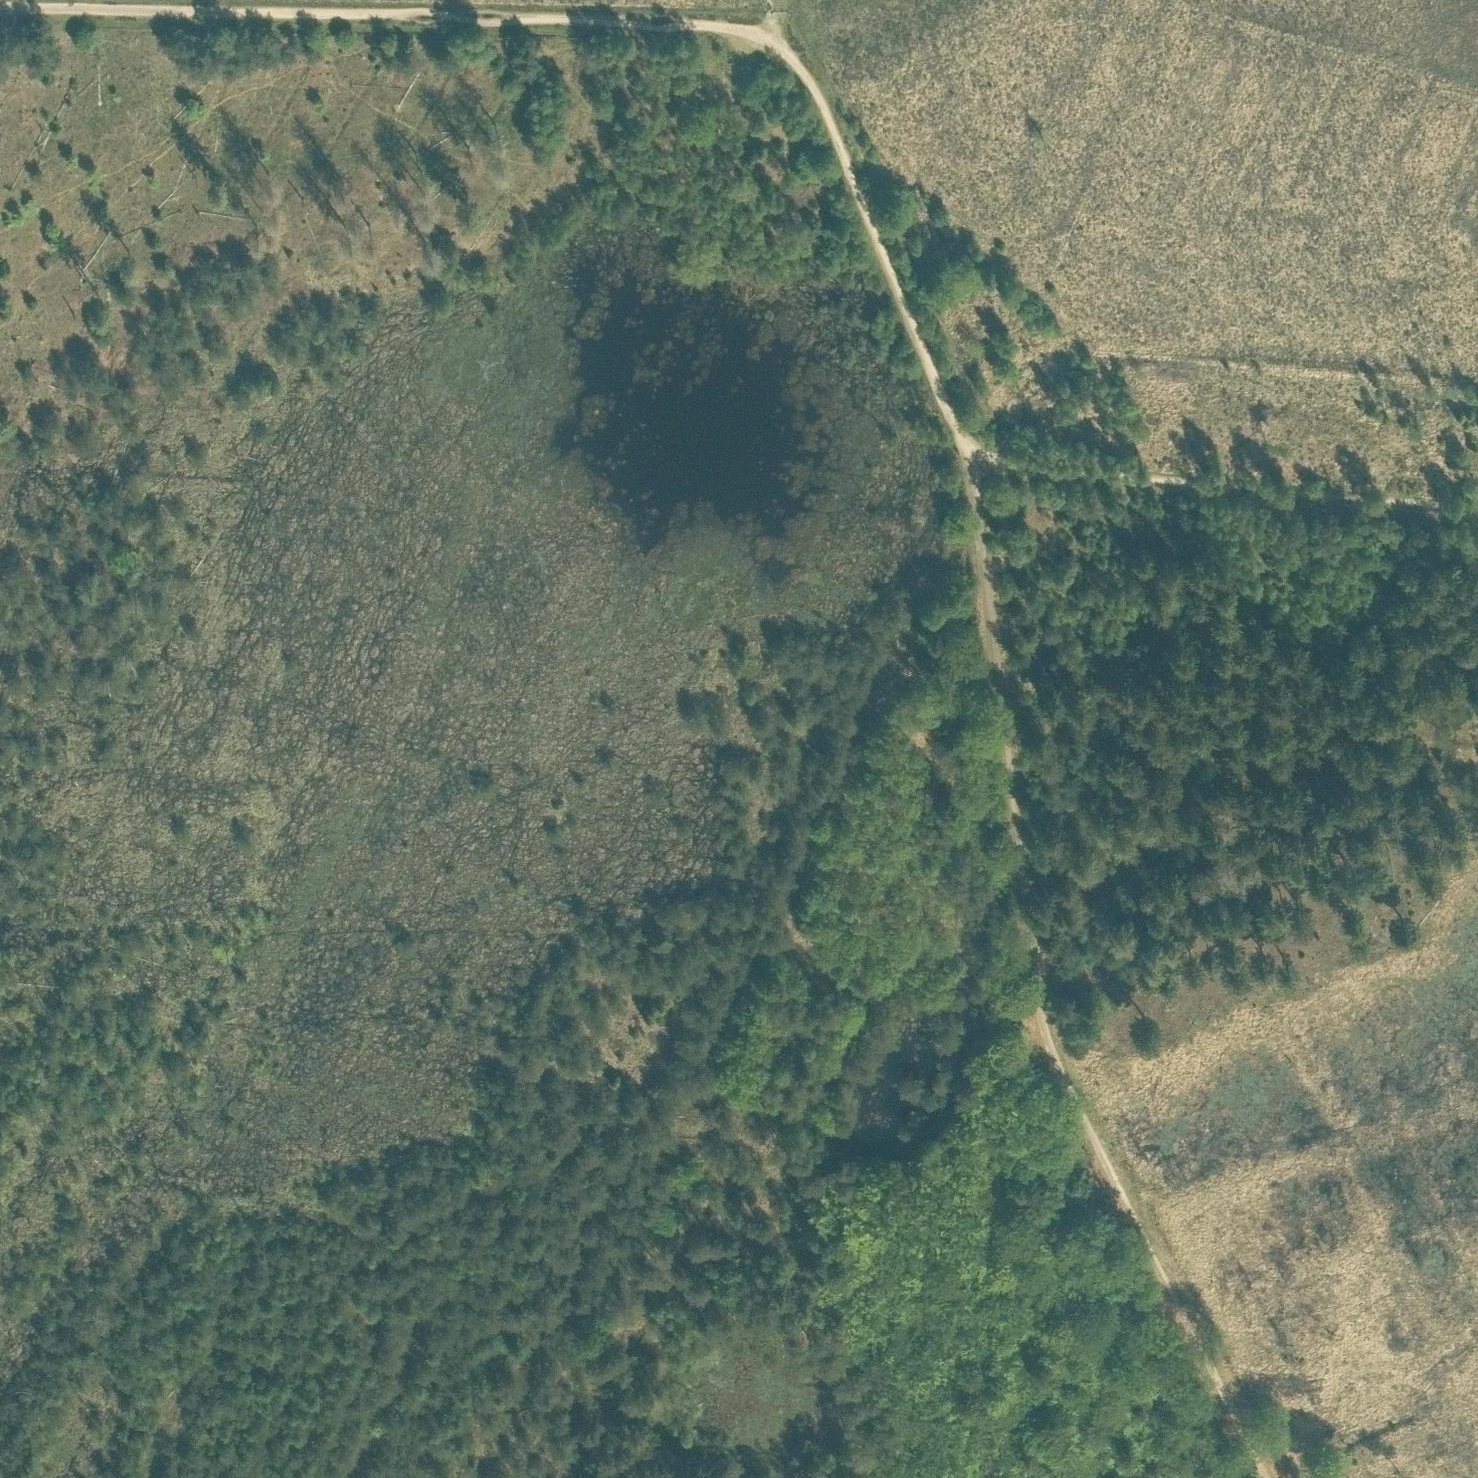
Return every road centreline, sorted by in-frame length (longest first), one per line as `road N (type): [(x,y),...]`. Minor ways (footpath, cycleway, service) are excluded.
road 1 (track): [(970,456),(1042,1016),(1272,1477)]
road 2 (track): [(780,46),(739,26),(706,23),(0,5)]
road 3 (track): [(1477,510),(970,456)]
road 4 (track): [(970,456),(816,93),(780,46)]

